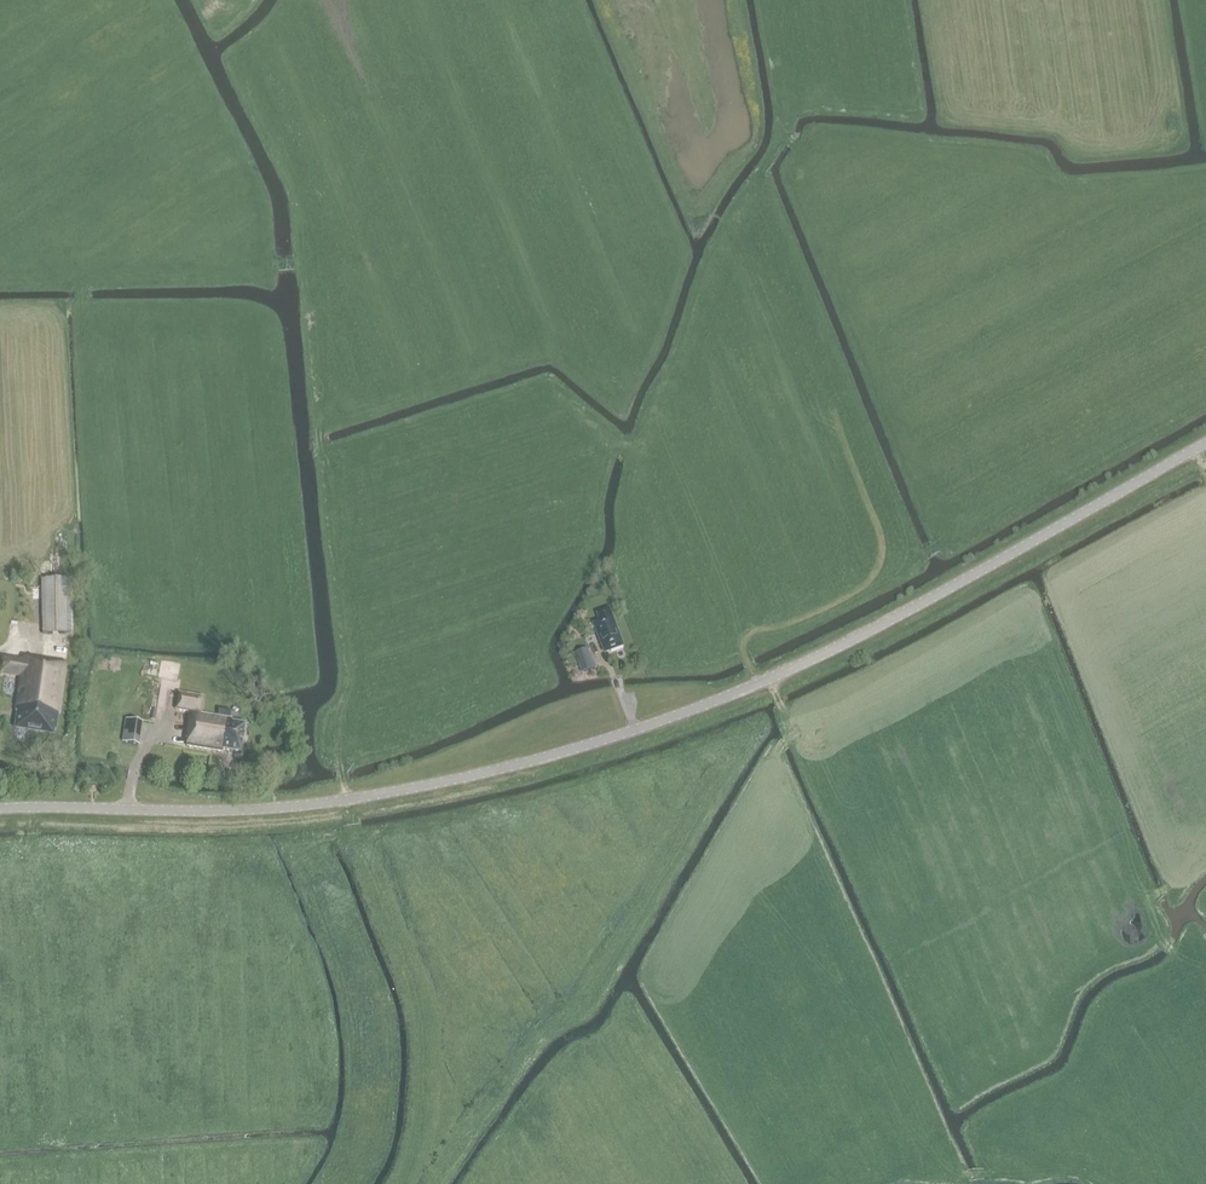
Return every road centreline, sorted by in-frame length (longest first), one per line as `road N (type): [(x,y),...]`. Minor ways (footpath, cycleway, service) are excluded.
road 1 (tertiary): [(0,808),(248,808),(348,799),(521,763),(635,728),(811,660),(1205,443)]

